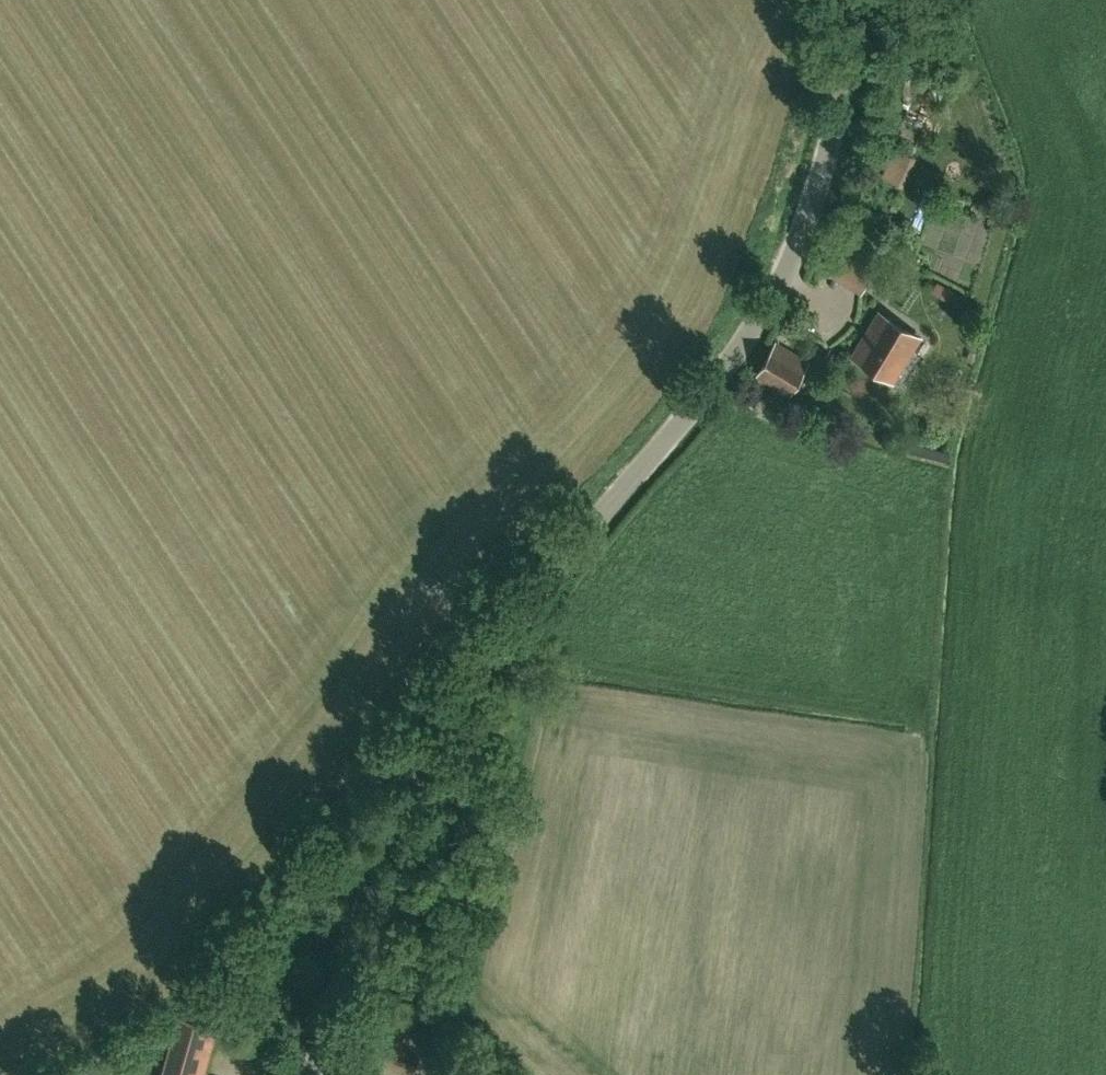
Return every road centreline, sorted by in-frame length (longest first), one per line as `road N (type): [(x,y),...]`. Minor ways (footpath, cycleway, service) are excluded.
road 1 (tertiary): [(311,1074),(394,823),(436,739),(490,653),(702,397),(792,260),(834,132),(849,0)]

